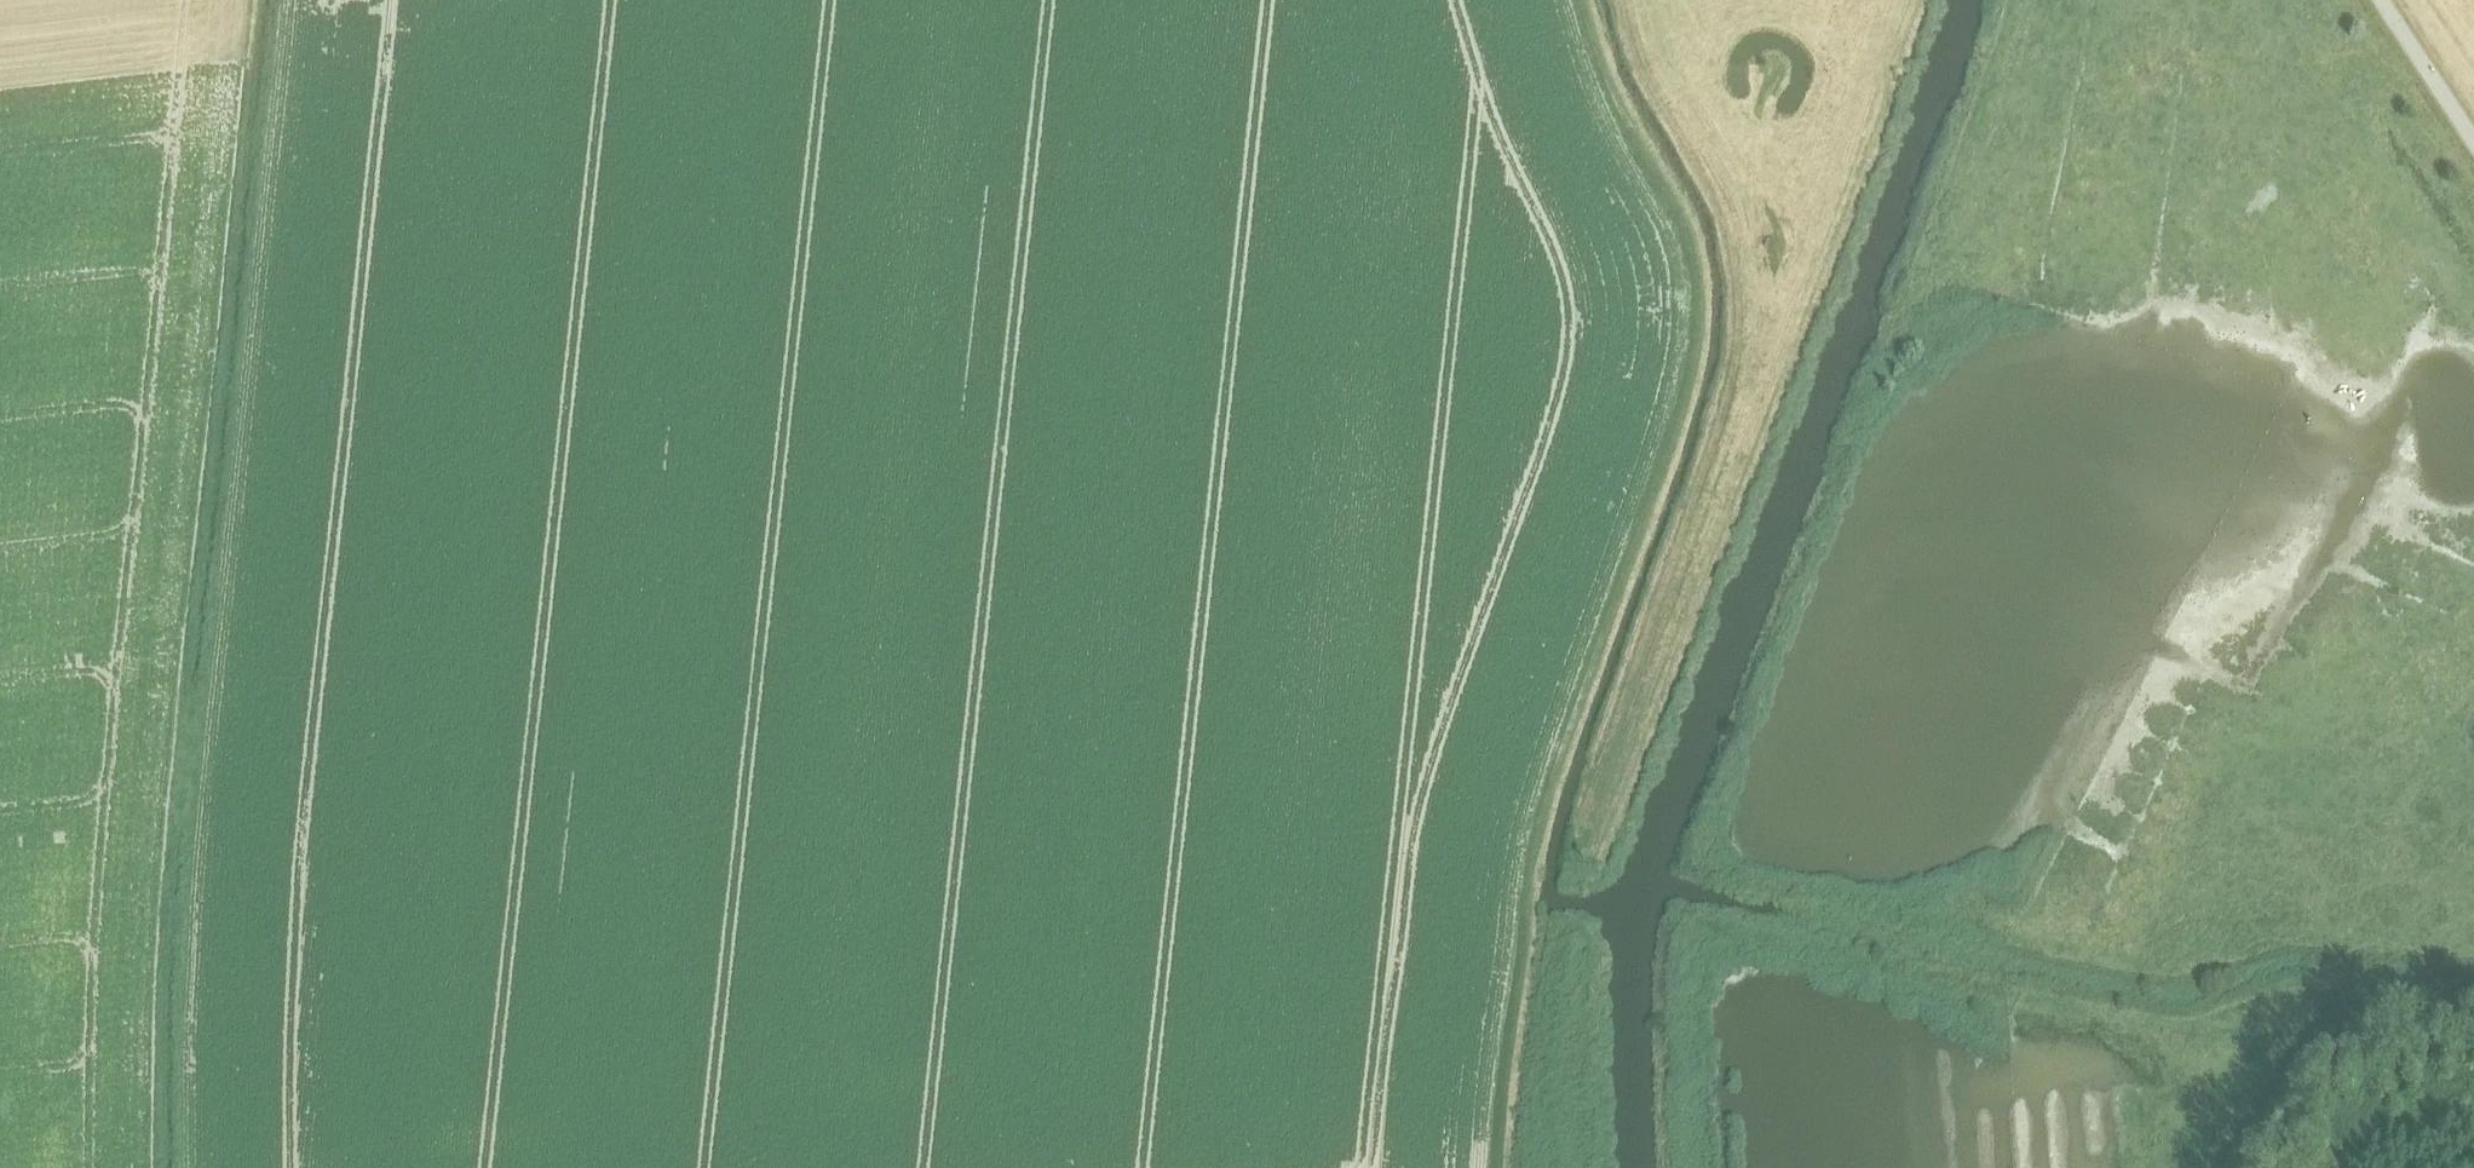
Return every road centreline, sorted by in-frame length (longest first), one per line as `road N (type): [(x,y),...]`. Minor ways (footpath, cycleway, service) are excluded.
road 1 (unclassified): [(2473,145),(2380,0)]

